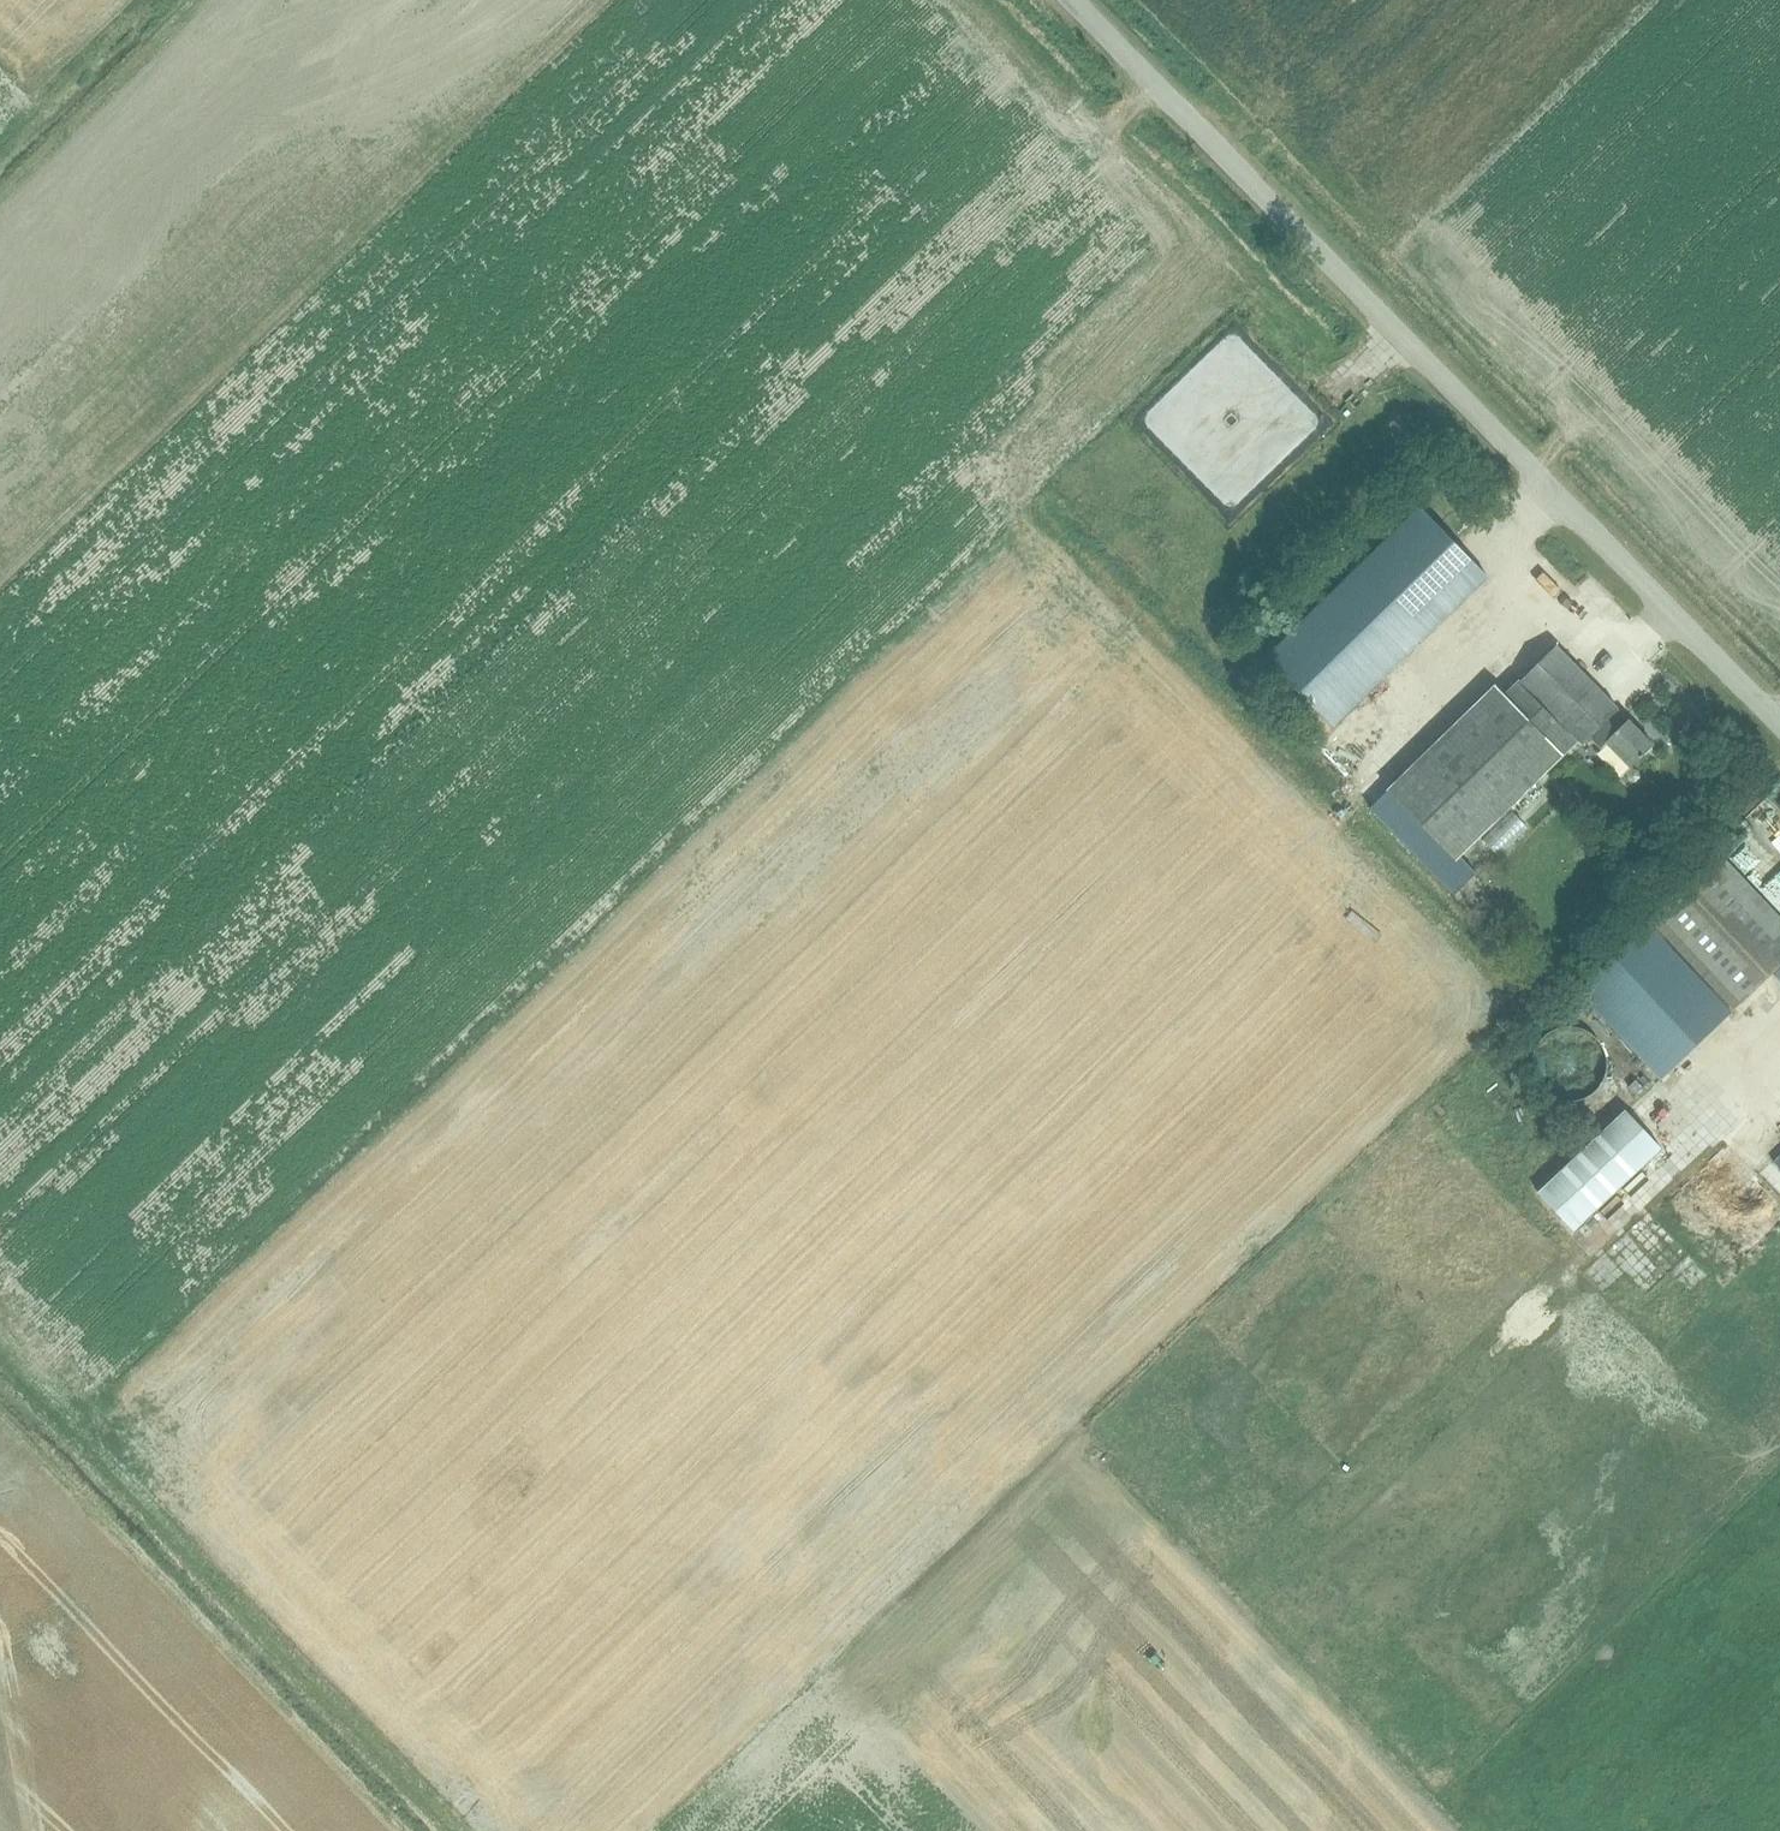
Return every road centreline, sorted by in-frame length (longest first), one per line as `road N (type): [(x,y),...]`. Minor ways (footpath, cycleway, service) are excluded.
road 1 (unclassified): [(1779,736),(1061,0)]

